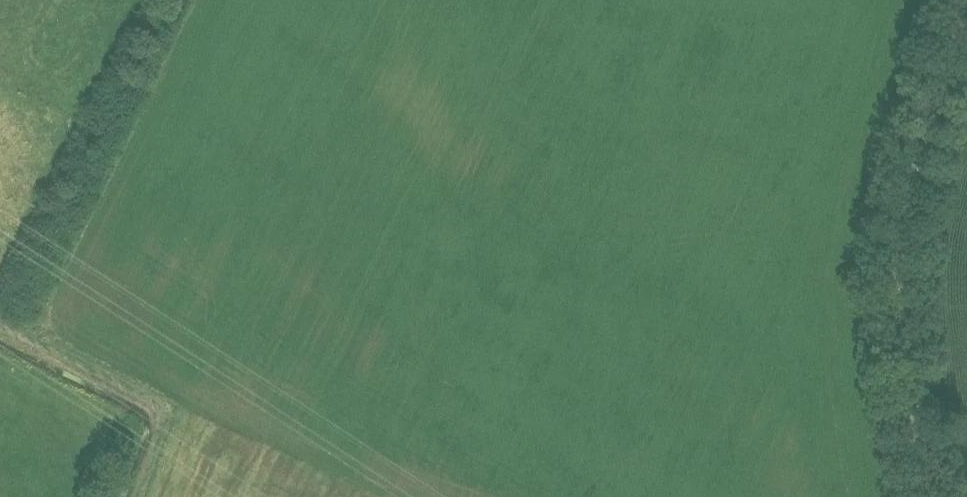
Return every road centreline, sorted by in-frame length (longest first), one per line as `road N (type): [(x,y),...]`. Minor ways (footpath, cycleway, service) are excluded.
road 1 (track): [(966,0),(916,171),(900,266),(927,496)]

